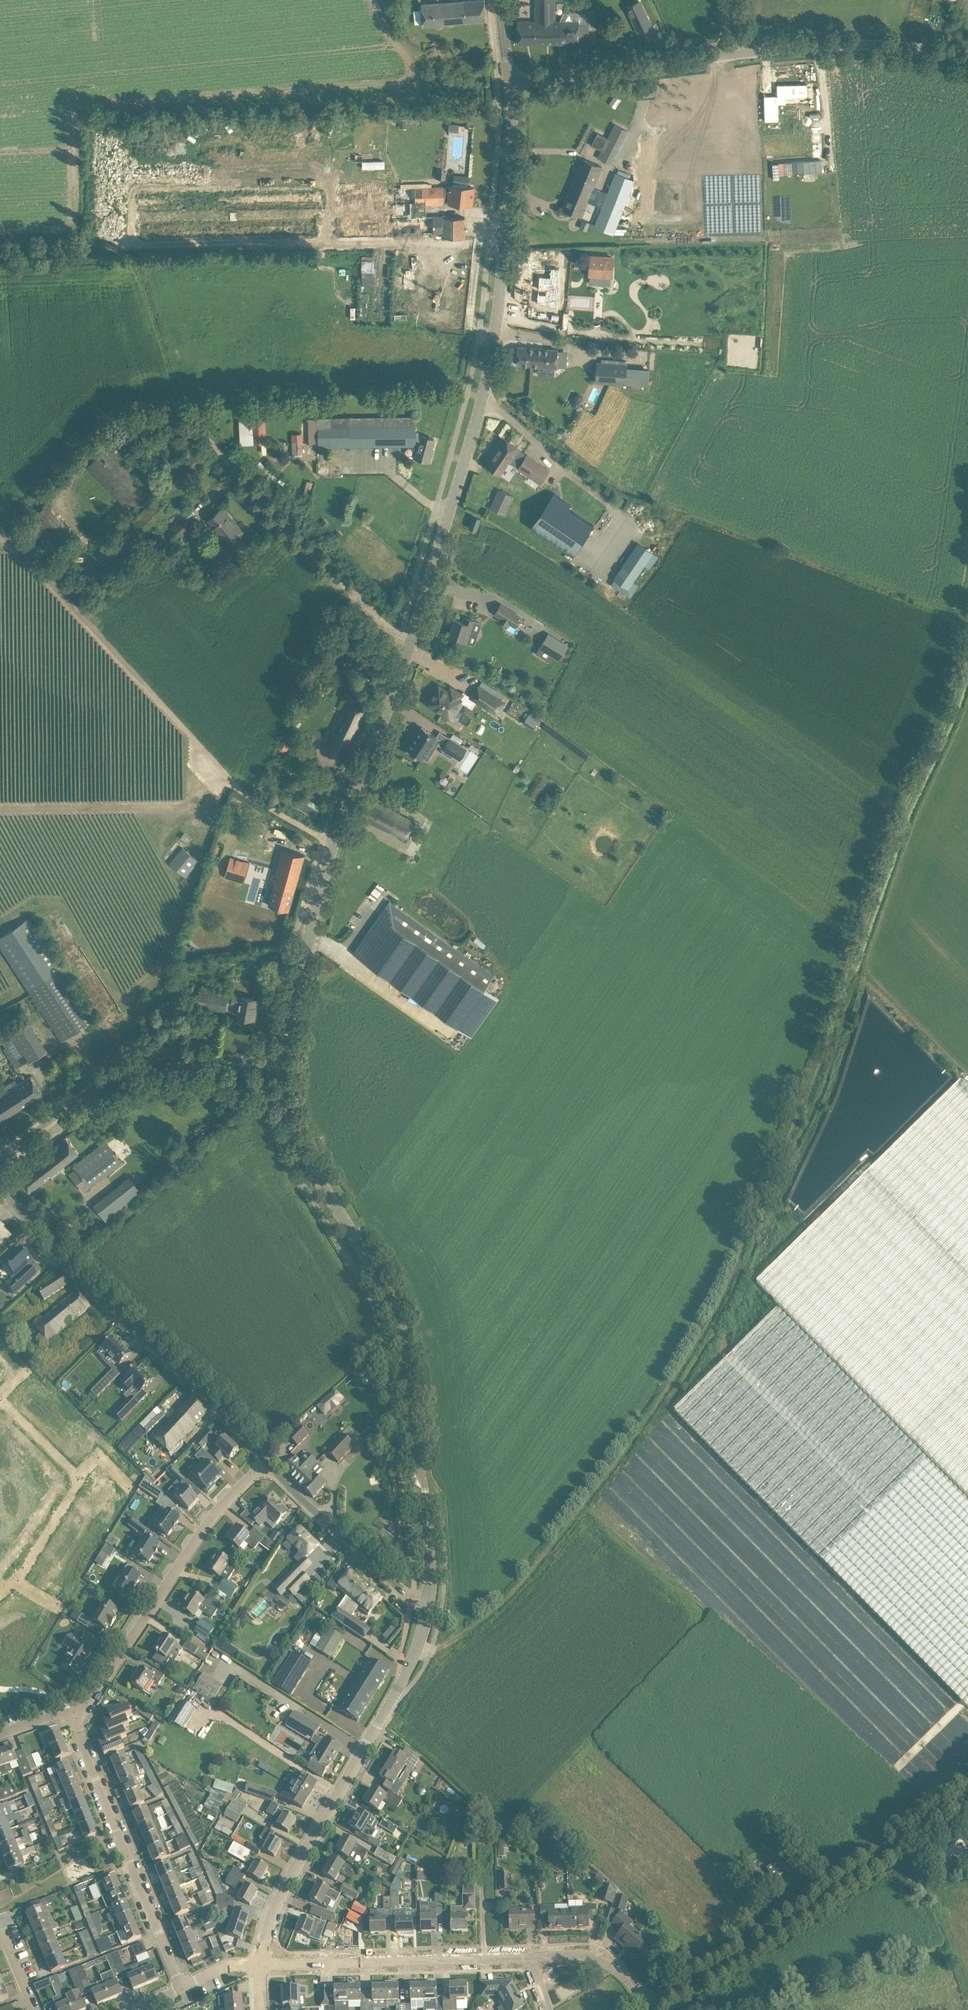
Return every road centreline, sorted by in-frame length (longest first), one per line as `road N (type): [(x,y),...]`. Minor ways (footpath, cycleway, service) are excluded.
road 1 (track): [(967,650),(835,1016),(746,1236),(673,1384),(510,1597),(432,1652)]
road 2 (tertiary): [(410,643),(475,425),(495,323),(509,80)]
road 3 (tertiary): [(428,1602),(425,1495),(393,1303),(308,1162),(286,1101),(284,1062)]
road 4 (tertiary): [(284,1062),(311,925),(410,643)]
road 5 (tertiary): [(262,1966),(283,1891),(415,1657),(428,1602)]
road 6 (unclassified): [(645,2008),(803,1919),(967,1798)]
road 7 (residential): [(78,1717),(205,1526),(267,1462)]
road 8 (unclassified): [(284,1062),(151,1056),(0,1157)]
road 9 (unclassified): [(410,643),(205,432)]
road 10 (residential): [(181,1987),(78,1717)]
road 11 (residential): [(262,1966),(532,1957)]
road 12 (unclassified): [(178,1371),(87,1287),(0,1187)]
road 13 (unclassified): [(509,80),(740,53)]
road 14 (unclassified): [(967,57),(855,45),(740,53)]
road 15 (unclassified): [(428,1602),(414,1600),(267,1462)]
road 16 (residential): [(0,1594),(19,1578),(82,1476)]
road 17 (residential): [(82,1476),(178,1371)]
road 18 (residential): [(532,1957),(595,1959),(629,1980),(645,2008)]
road 19 (unclassified): [(267,1462),(178,1371)]

